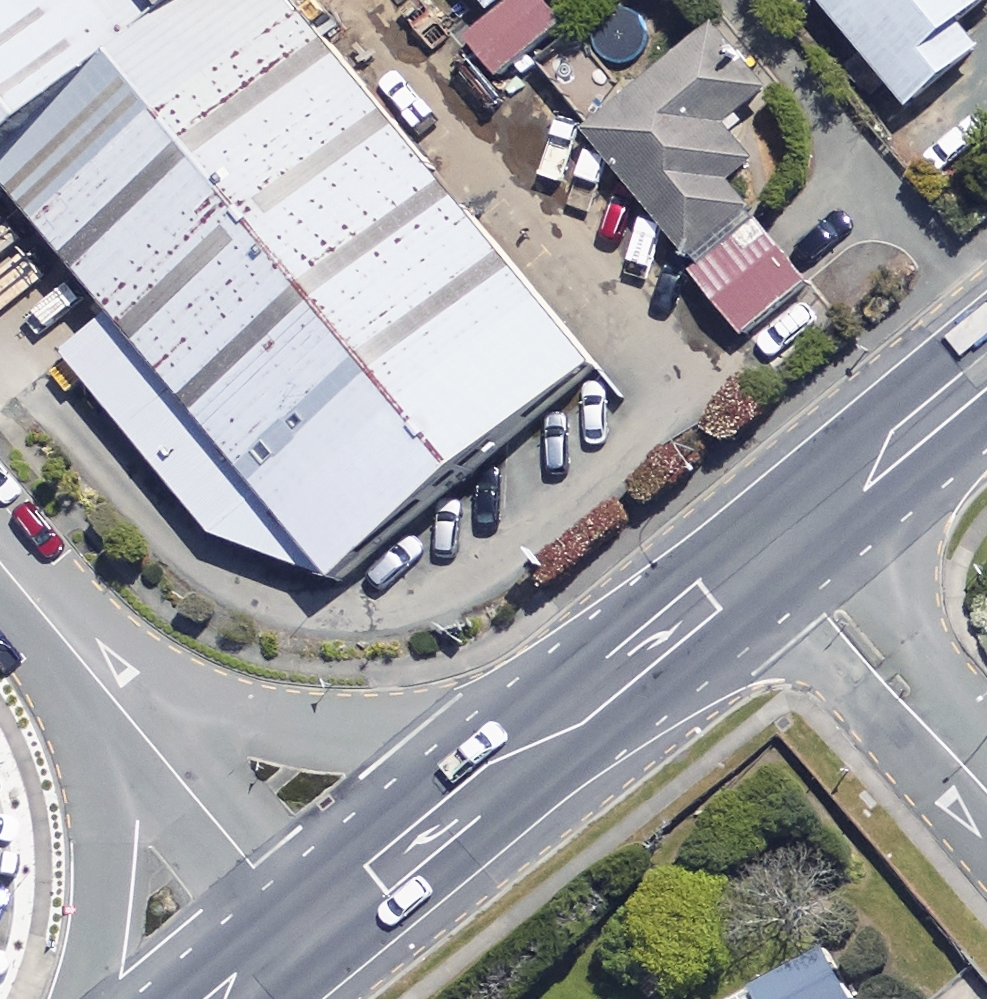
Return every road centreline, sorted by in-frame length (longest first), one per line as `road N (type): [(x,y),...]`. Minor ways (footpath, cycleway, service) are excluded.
road 1 (trunk): [(307,932),(771,539)]
road 2 (unclassified): [(0,562),(307,932)]
road 3 (residential): [(986,790),(771,539)]
road 4 (trunk): [(771,539),(986,364)]

